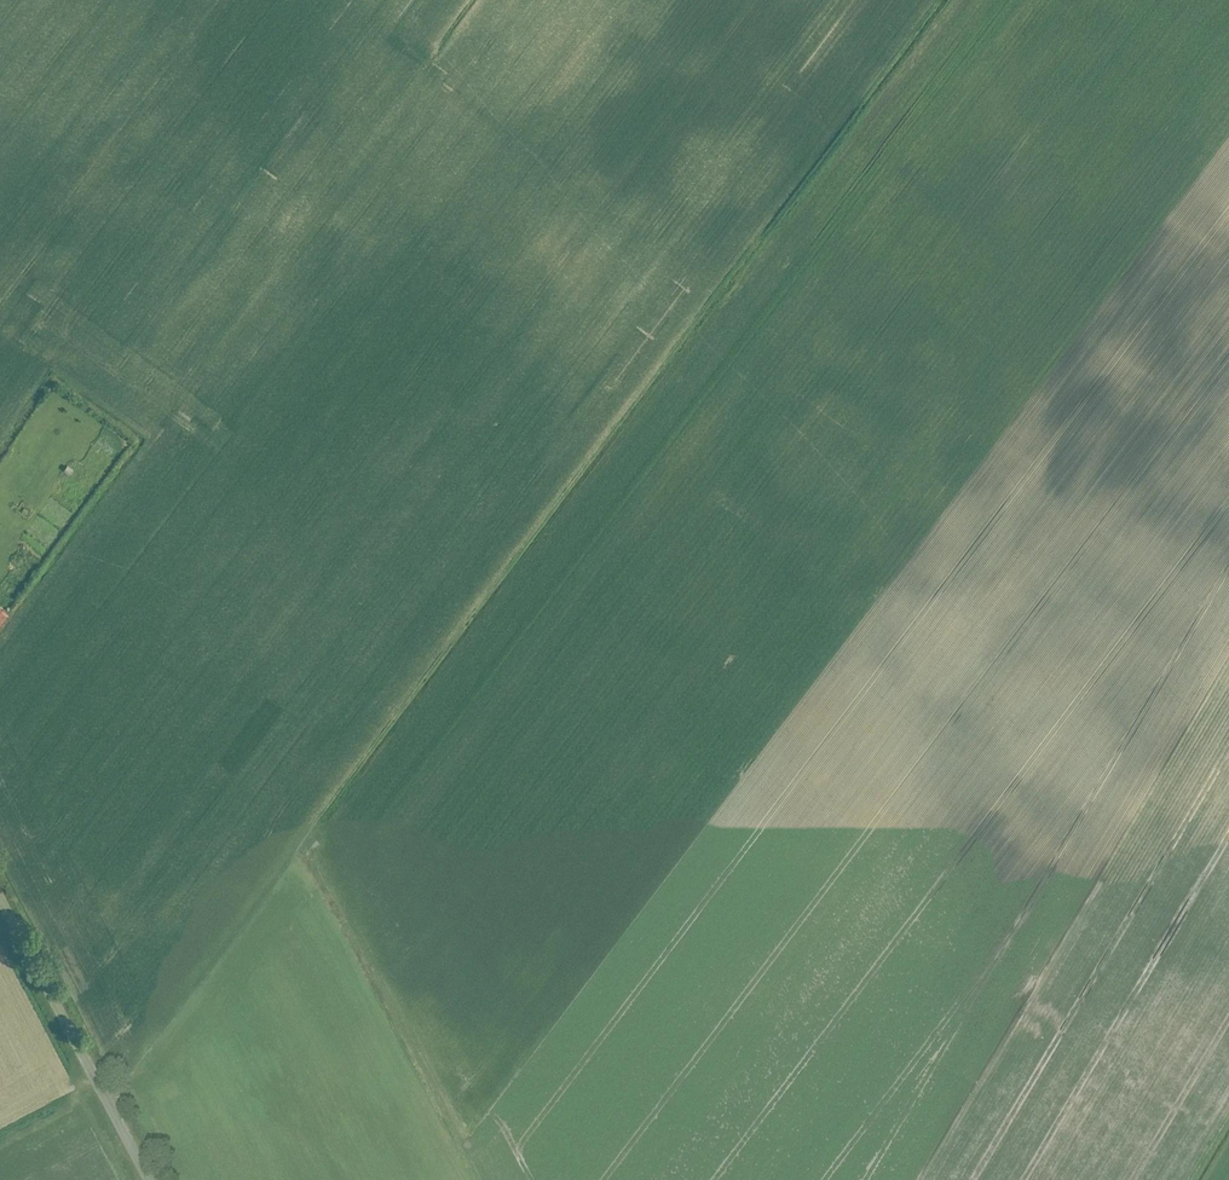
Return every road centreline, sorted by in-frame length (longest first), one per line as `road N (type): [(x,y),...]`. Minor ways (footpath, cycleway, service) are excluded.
road 1 (unclassified): [(149,1179),(0,896)]

